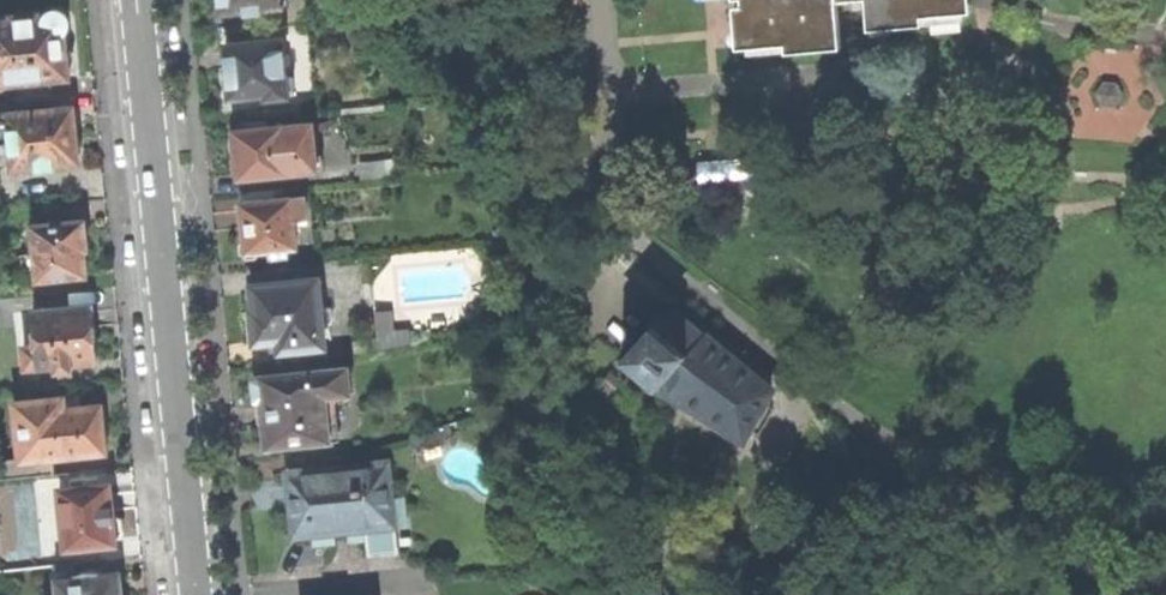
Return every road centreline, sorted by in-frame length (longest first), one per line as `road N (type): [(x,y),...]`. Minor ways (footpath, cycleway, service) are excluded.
road 1 (tertiary): [(138,0),(197,594)]

